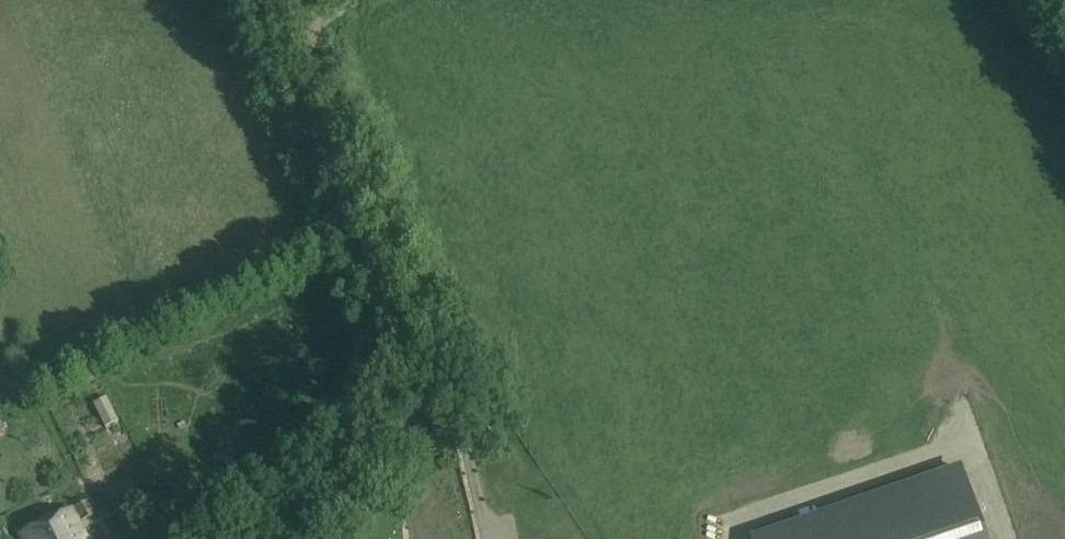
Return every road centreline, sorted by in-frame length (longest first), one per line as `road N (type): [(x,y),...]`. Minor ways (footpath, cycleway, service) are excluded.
road 1 (track): [(258,538),(421,420),(445,376)]

